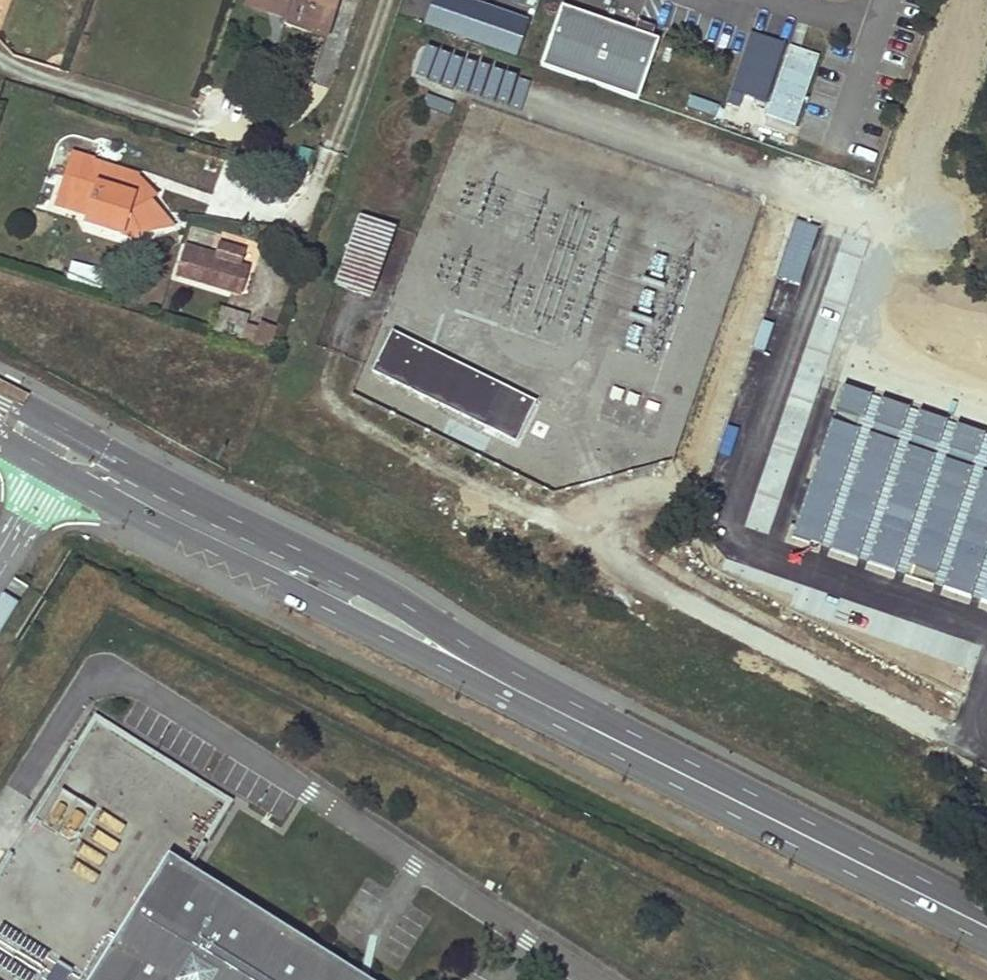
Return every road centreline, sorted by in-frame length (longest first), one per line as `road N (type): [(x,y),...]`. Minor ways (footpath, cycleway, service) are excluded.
road 1 (primary): [(986,911),(502,667),(405,606),(0,398)]
road 2 (primary): [(0,441),(986,943)]
road 3 (residential): [(0,59),(181,123)]

